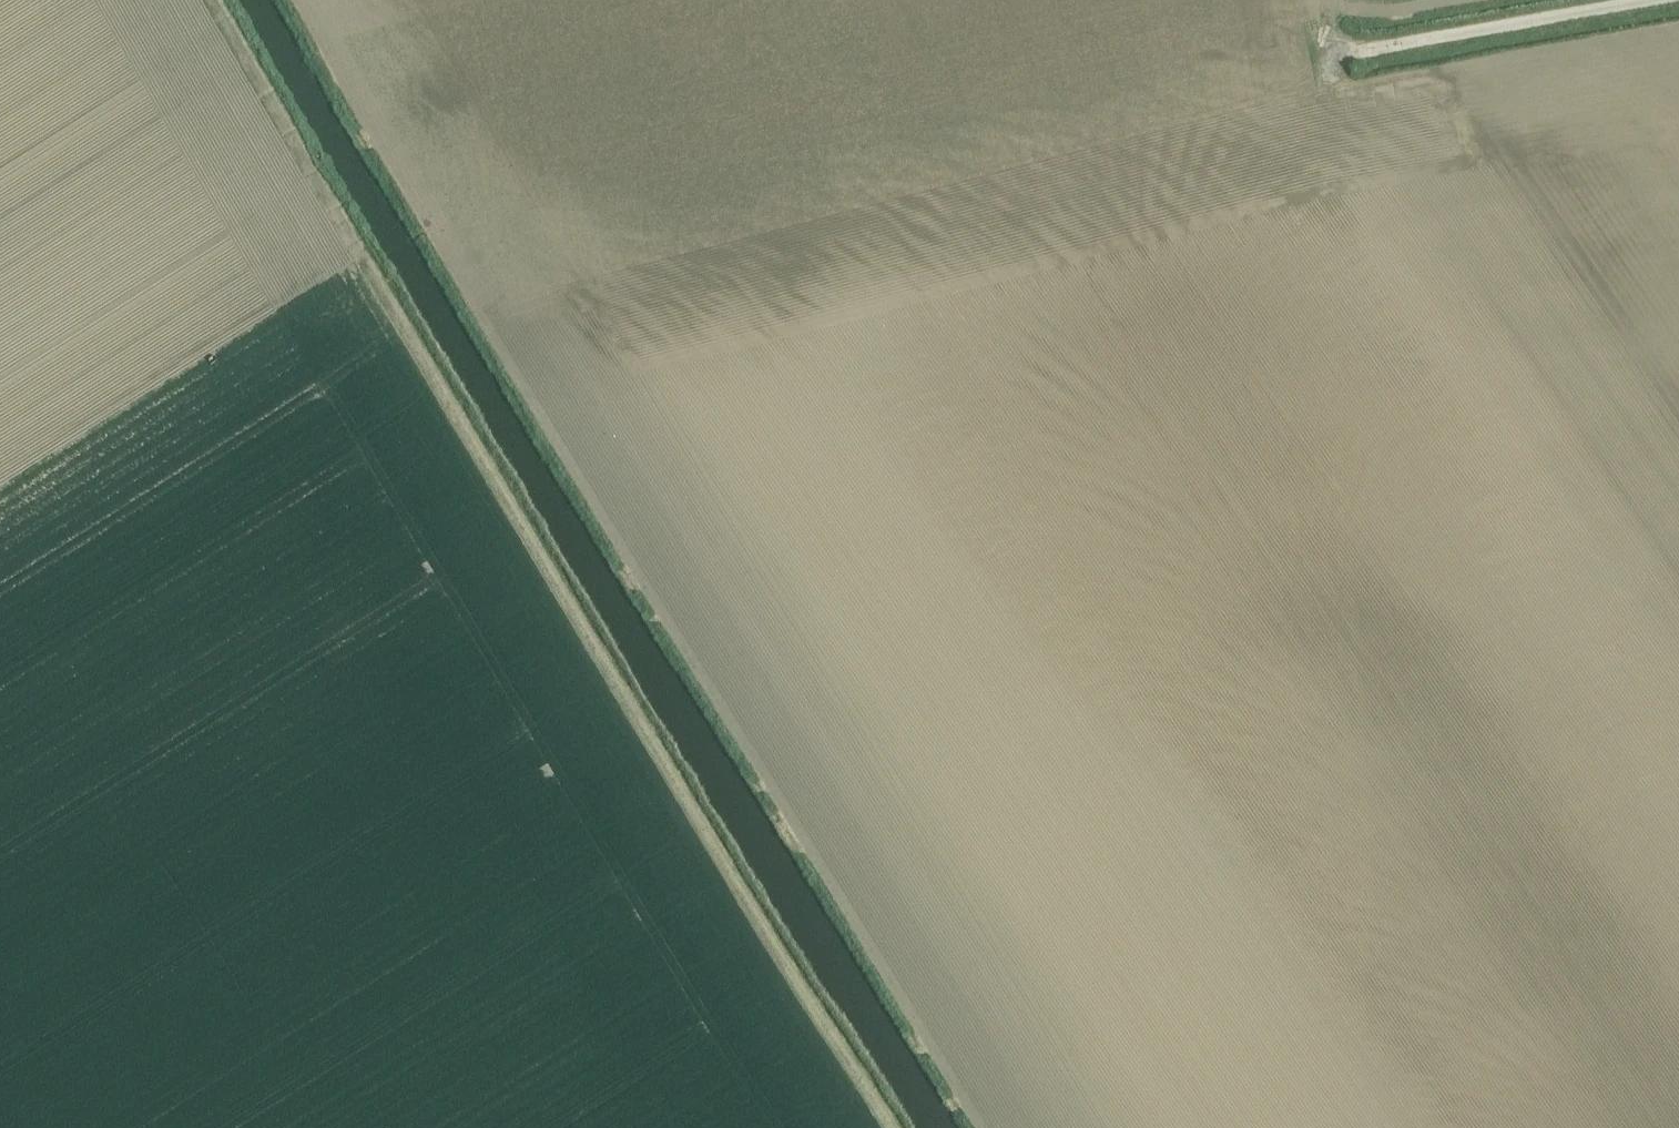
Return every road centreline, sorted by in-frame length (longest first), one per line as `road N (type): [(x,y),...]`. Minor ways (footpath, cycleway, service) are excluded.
road 1 (unclassified): [(1366,45),(1627,0)]

